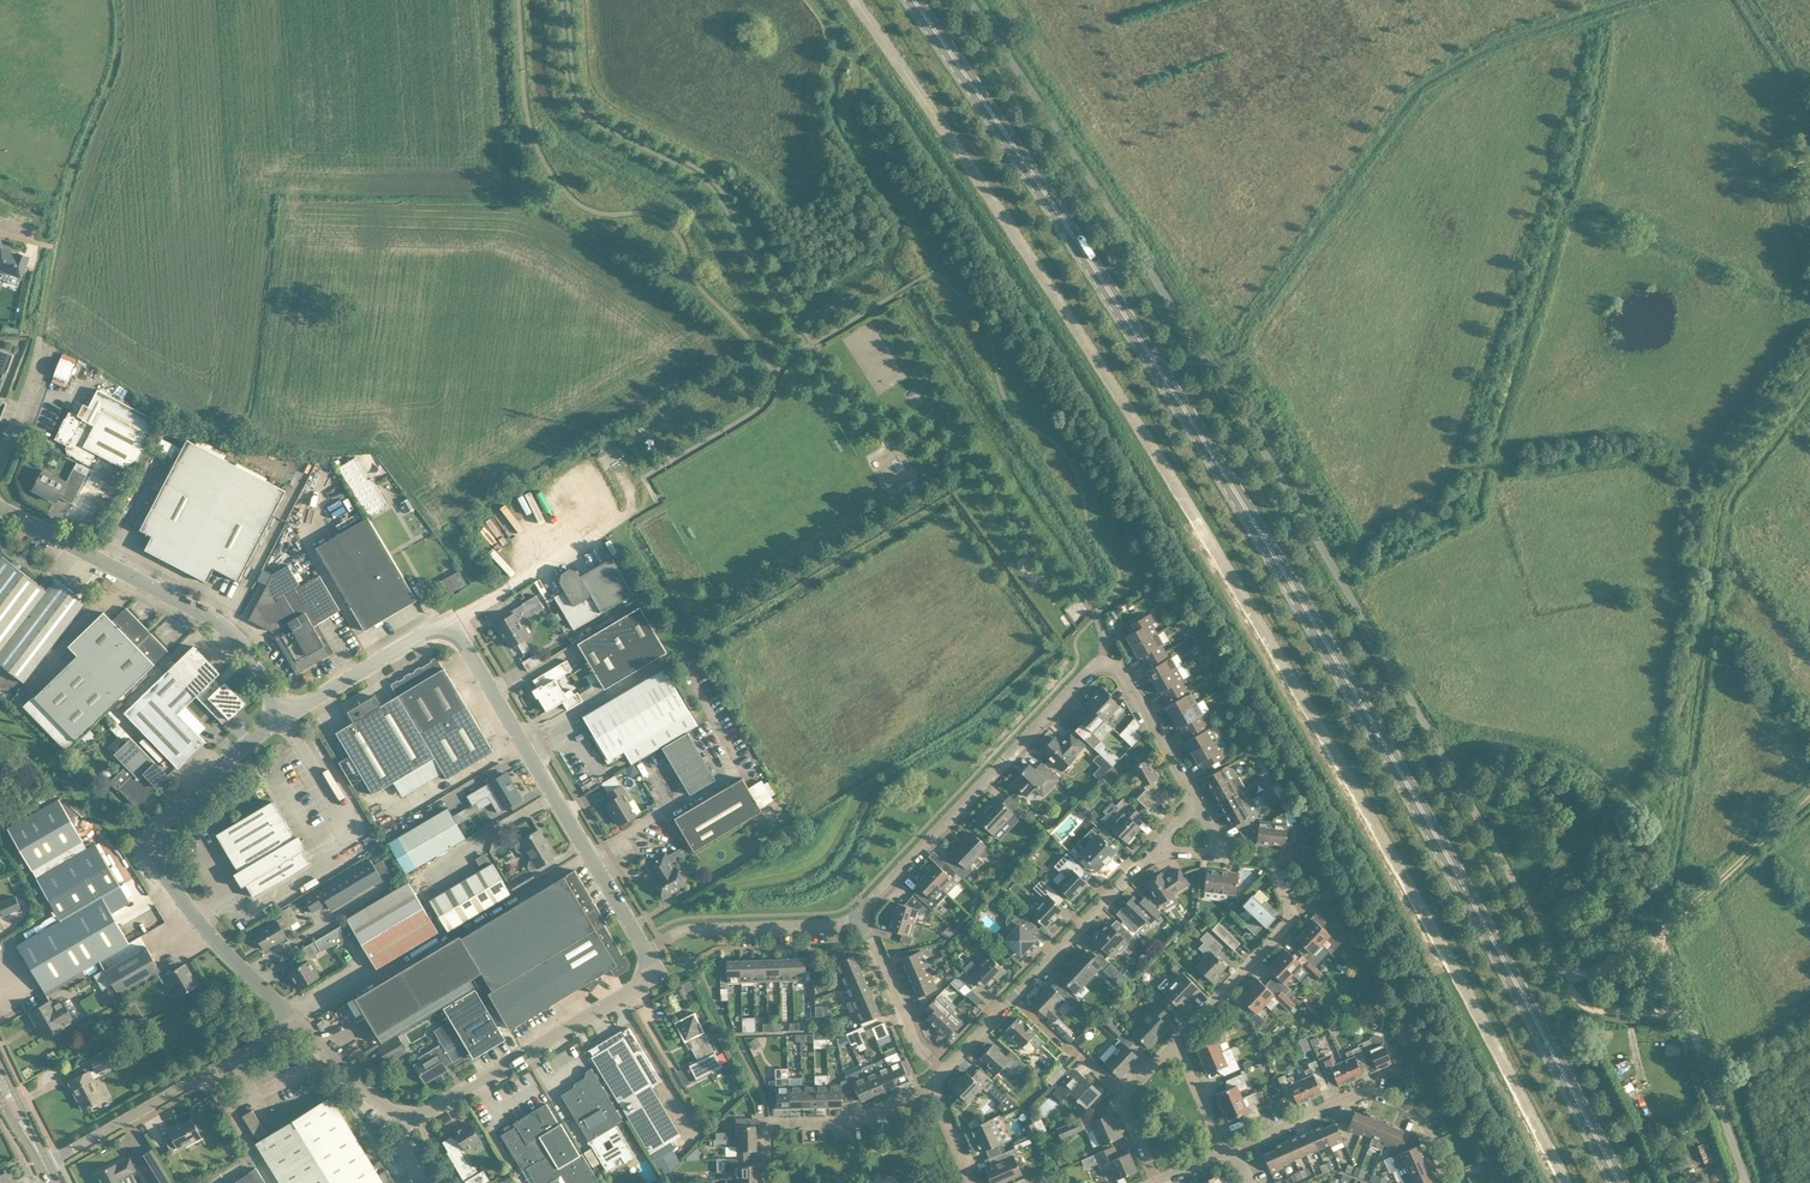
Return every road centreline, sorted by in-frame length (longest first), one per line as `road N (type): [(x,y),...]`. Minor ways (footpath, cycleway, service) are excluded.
road 1 (primary): [(1623,1182),(1481,910),(1159,362),(915,0)]
road 2 (unclassified): [(1554,955),(1151,266),(971,0)]
road 3 (residential): [(1196,805),(1120,670),(1097,665),(859,922)]
road 4 (unclassified): [(297,1017),(216,941),(152,856),(154,832),(168,818),(287,714)]
road 5 (unclassified): [(646,950),(445,627)]
road 6 (unclassified): [(287,714),(220,623),(0,509)]
road 7 (residential): [(945,1071),(1156,848)]
road 8 (unclassified): [(415,1117),(639,985),(646,950)]
road 9 (unclassified): [(44,1164),(297,1017)]
road 10 (residential): [(1235,1147),(1374,1092),(1419,1113),(1450,1182)]
road 11 (residential): [(1175,1041),(1289,923),(1274,867),(1225,855)]
road 12 (residential): [(770,1182),(767,1125),(857,1120),(935,1085)]
road 13 (residential): [(646,950),(689,929),(859,922)]
road 14 (track): [(1659,935),(1809,802)]
road 15 (unclassified): [(445,627),(287,714)]
road 16 (residential): [(445,627),(598,535)]
road 17 (residential): [(945,1071),(917,1049),(859,922)]
road 18 (residential): [(1156,1181),(1124,1095),(1175,1041)]
road 19 (unclassified): [(415,1117),(403,1125),(297,1017)]
road 20 (unclassified): [(1743,1182),(1687,1026)]
road 21 (unclassified): [(0,460),(41,337)]
road 22 (residential): [(1224,1152),(1175,1041)]

